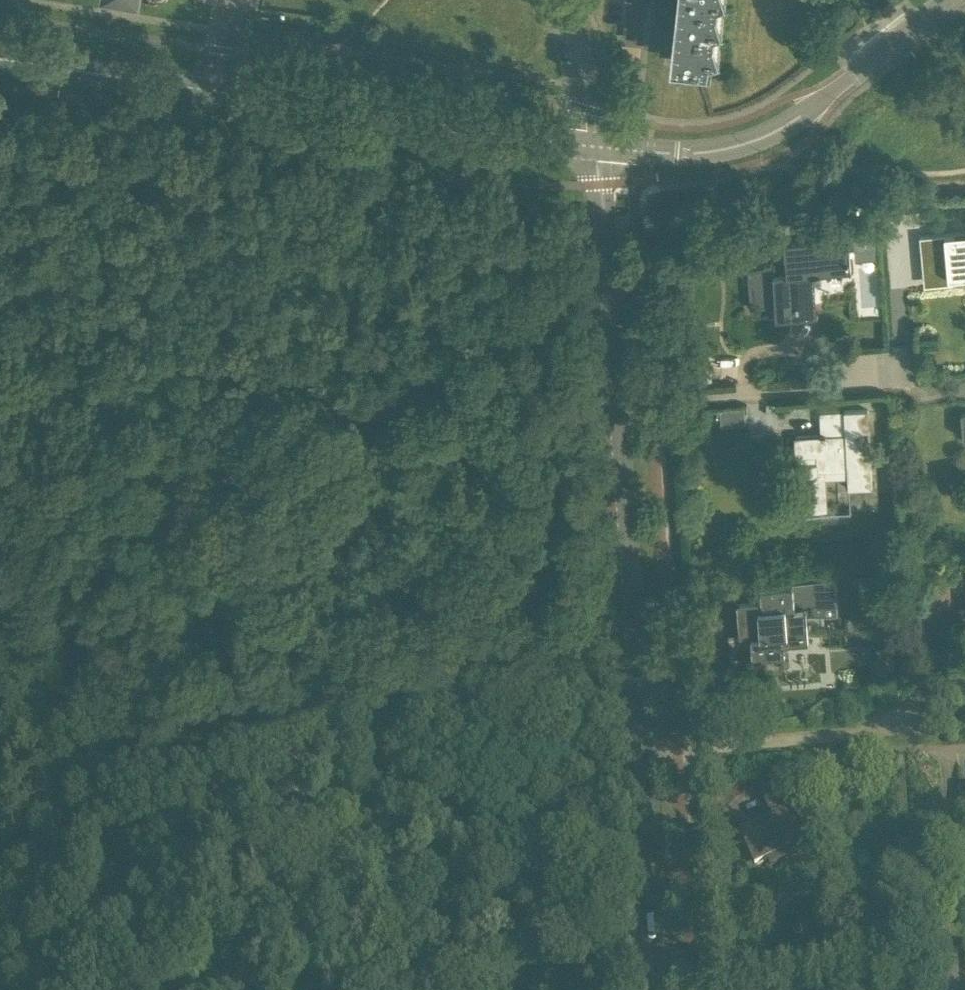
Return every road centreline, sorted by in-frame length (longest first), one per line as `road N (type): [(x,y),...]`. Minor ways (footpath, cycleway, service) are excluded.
road 1 (residential): [(617,404),(889,381),(903,359),(910,281),(964,274)]
road 2 (residential): [(596,147),(721,150),(771,133),(950,0)]
road 3 (residential): [(596,147),(213,91)]
road 4 (residential): [(644,771),(617,404)]
road 5 (residential): [(644,771),(932,746)]
road 6 (residential): [(617,404),(596,147)]
road 7 (residential): [(661,989),(644,771)]
road 8 (residential): [(213,91),(0,60)]
road 9 (residential): [(596,147),(553,0)]

